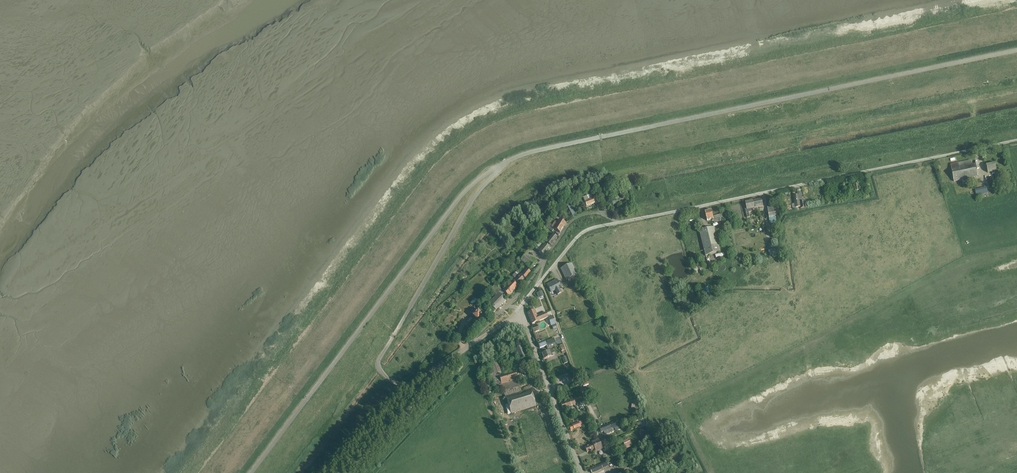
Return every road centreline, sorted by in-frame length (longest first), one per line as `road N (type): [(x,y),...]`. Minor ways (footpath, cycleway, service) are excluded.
road 1 (track): [(0,300),(26,306),(368,103),(424,103),(878,0)]
road 2 (unclassified): [(502,168),(1016,54)]
road 3 (unclassified): [(618,223),(1016,140)]
road 4 (unclassified): [(254,472),(466,194),(502,168)]
road 5 (unclassified): [(452,359),(411,385),(394,383),(379,366),(470,206),(502,168)]
road 6 (track): [(539,284),(600,437)]
road 7 (unclassified): [(350,472),(452,359)]

